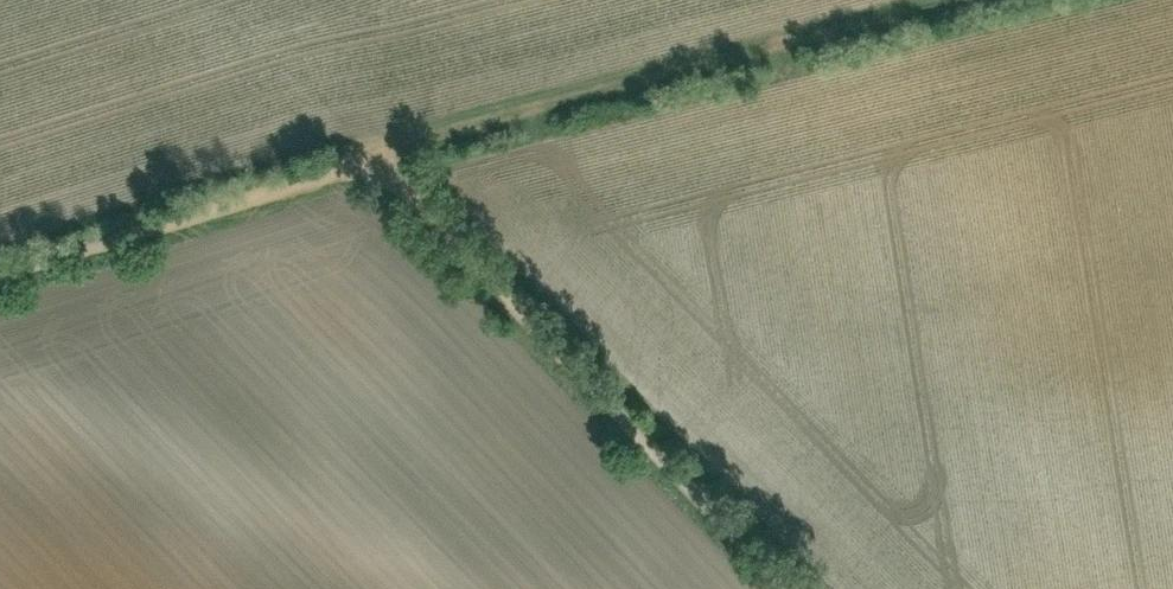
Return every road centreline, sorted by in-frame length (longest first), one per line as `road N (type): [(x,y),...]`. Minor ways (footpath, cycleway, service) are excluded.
road 1 (track): [(793,588),(381,158),(0,275)]
road 2 (track): [(381,158),(962,0)]

